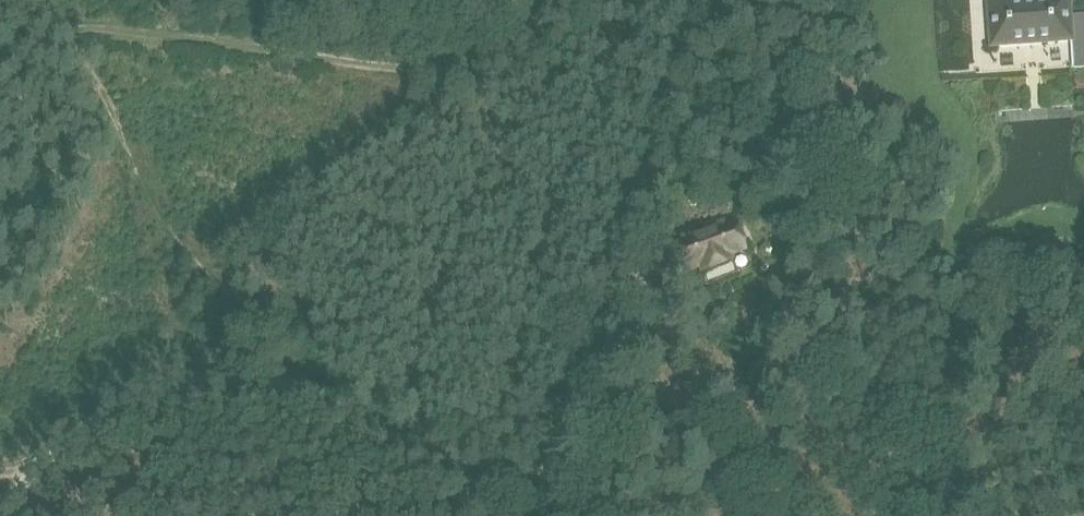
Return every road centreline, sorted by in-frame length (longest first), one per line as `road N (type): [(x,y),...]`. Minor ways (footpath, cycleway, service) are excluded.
road 1 (track): [(541,515),(706,0)]
road 2 (track): [(485,515),(354,403),(301,379)]

